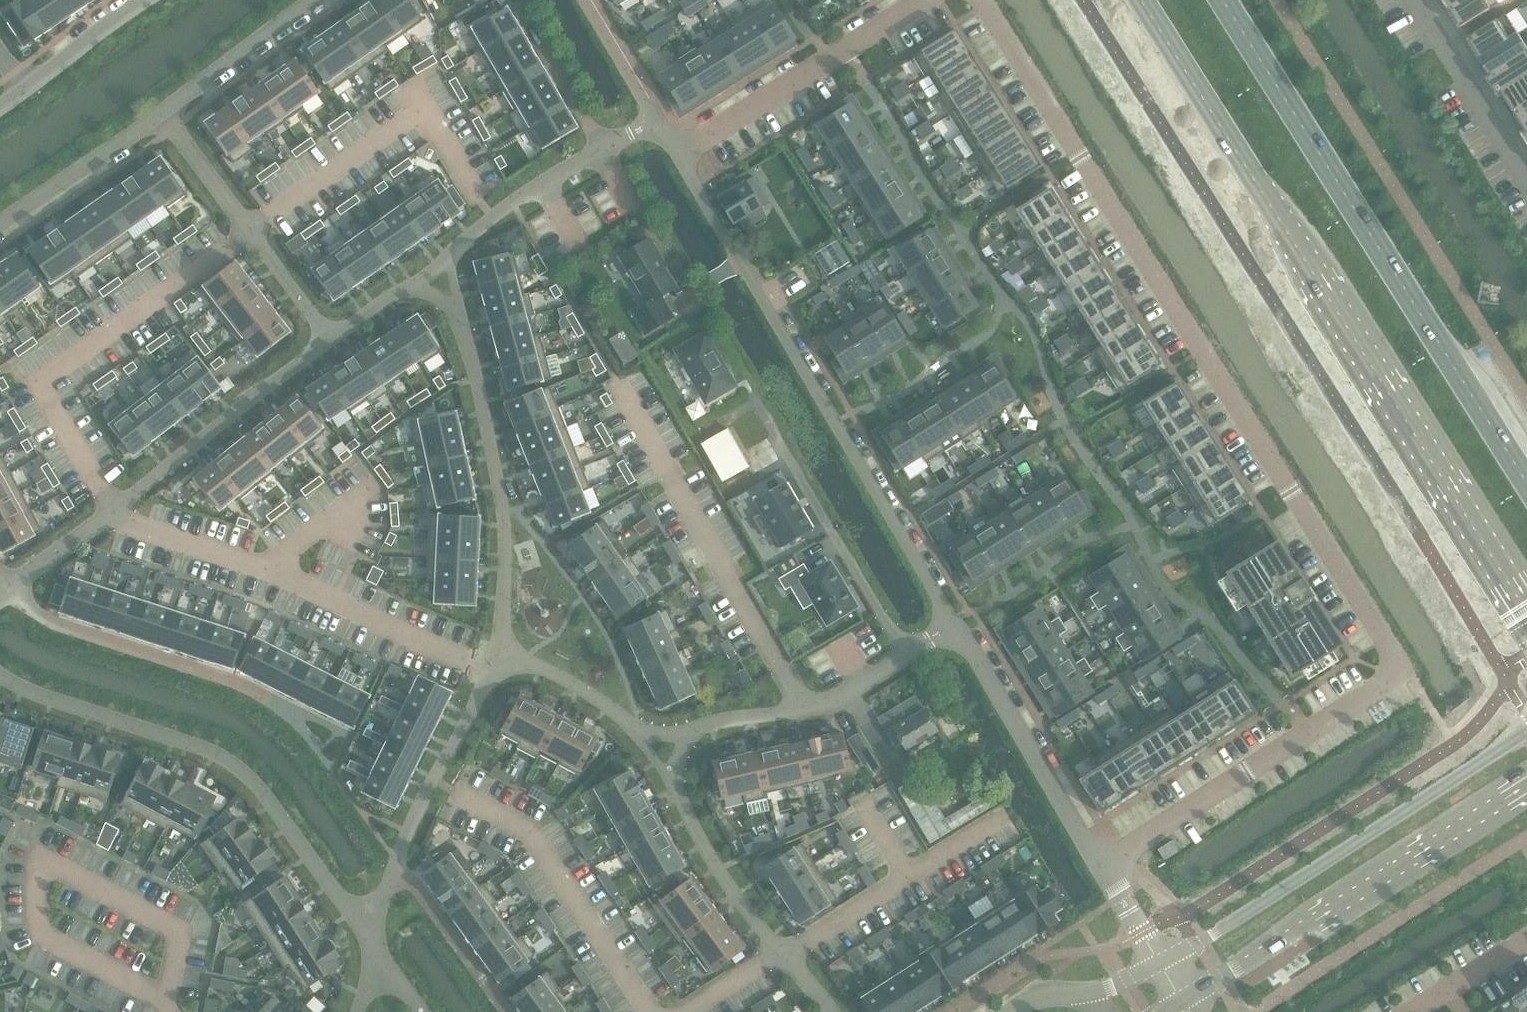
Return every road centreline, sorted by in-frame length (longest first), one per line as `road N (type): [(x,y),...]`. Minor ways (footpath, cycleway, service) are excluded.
road 1 (residential): [(981,0),(1401,666),(1390,683),(1105,866)]
road 2 (primary): [(1142,0),(1526,608)]
road 3 (primary): [(1526,479),(1226,0)]
road 4 (residential): [(676,151),(955,630)]
road 5 (residential): [(367,937),(236,765),(26,690),(0,671)]
road 6 (tertiary): [(1526,728),(1160,963)]
road 7 (tertiary): [(1181,1001),(1526,788)]
road 8 (residential): [(12,591),(329,340)]
road 9 (residential): [(12,591),(53,624),(193,671),(344,736)]
road 10 (residential): [(498,656),(505,511),(457,316)]
road 11 (residential): [(688,737),(849,696),(955,630)]
road 12 (residential): [(676,151),(923,0)]
road 13 (residential): [(828,1011),(707,855),(675,775)]
road 14 (residential): [(329,340),(164,112)]
road 15 (residential): [(955,630),(1105,866)]
road 16 (residential): [(392,871),(498,656)]
road 17 (residential): [(1526,180),(1415,0)]
road 18 (residential): [(0,227),(164,112)]
road 19 (residential): [(164,112),(313,0)]
road 20 (residential): [(392,871),(416,885),(507,1011)]
road 21 (residential): [(599,150),(451,254)]
road 22 (residential): [(599,150),(516,3)]
road 23 (residential): [(498,656),(584,689),(640,730)]
road 24 (residential): [(146,0),(20,90)]
road 25 (residential): [(1526,943),(1415,1011)]

